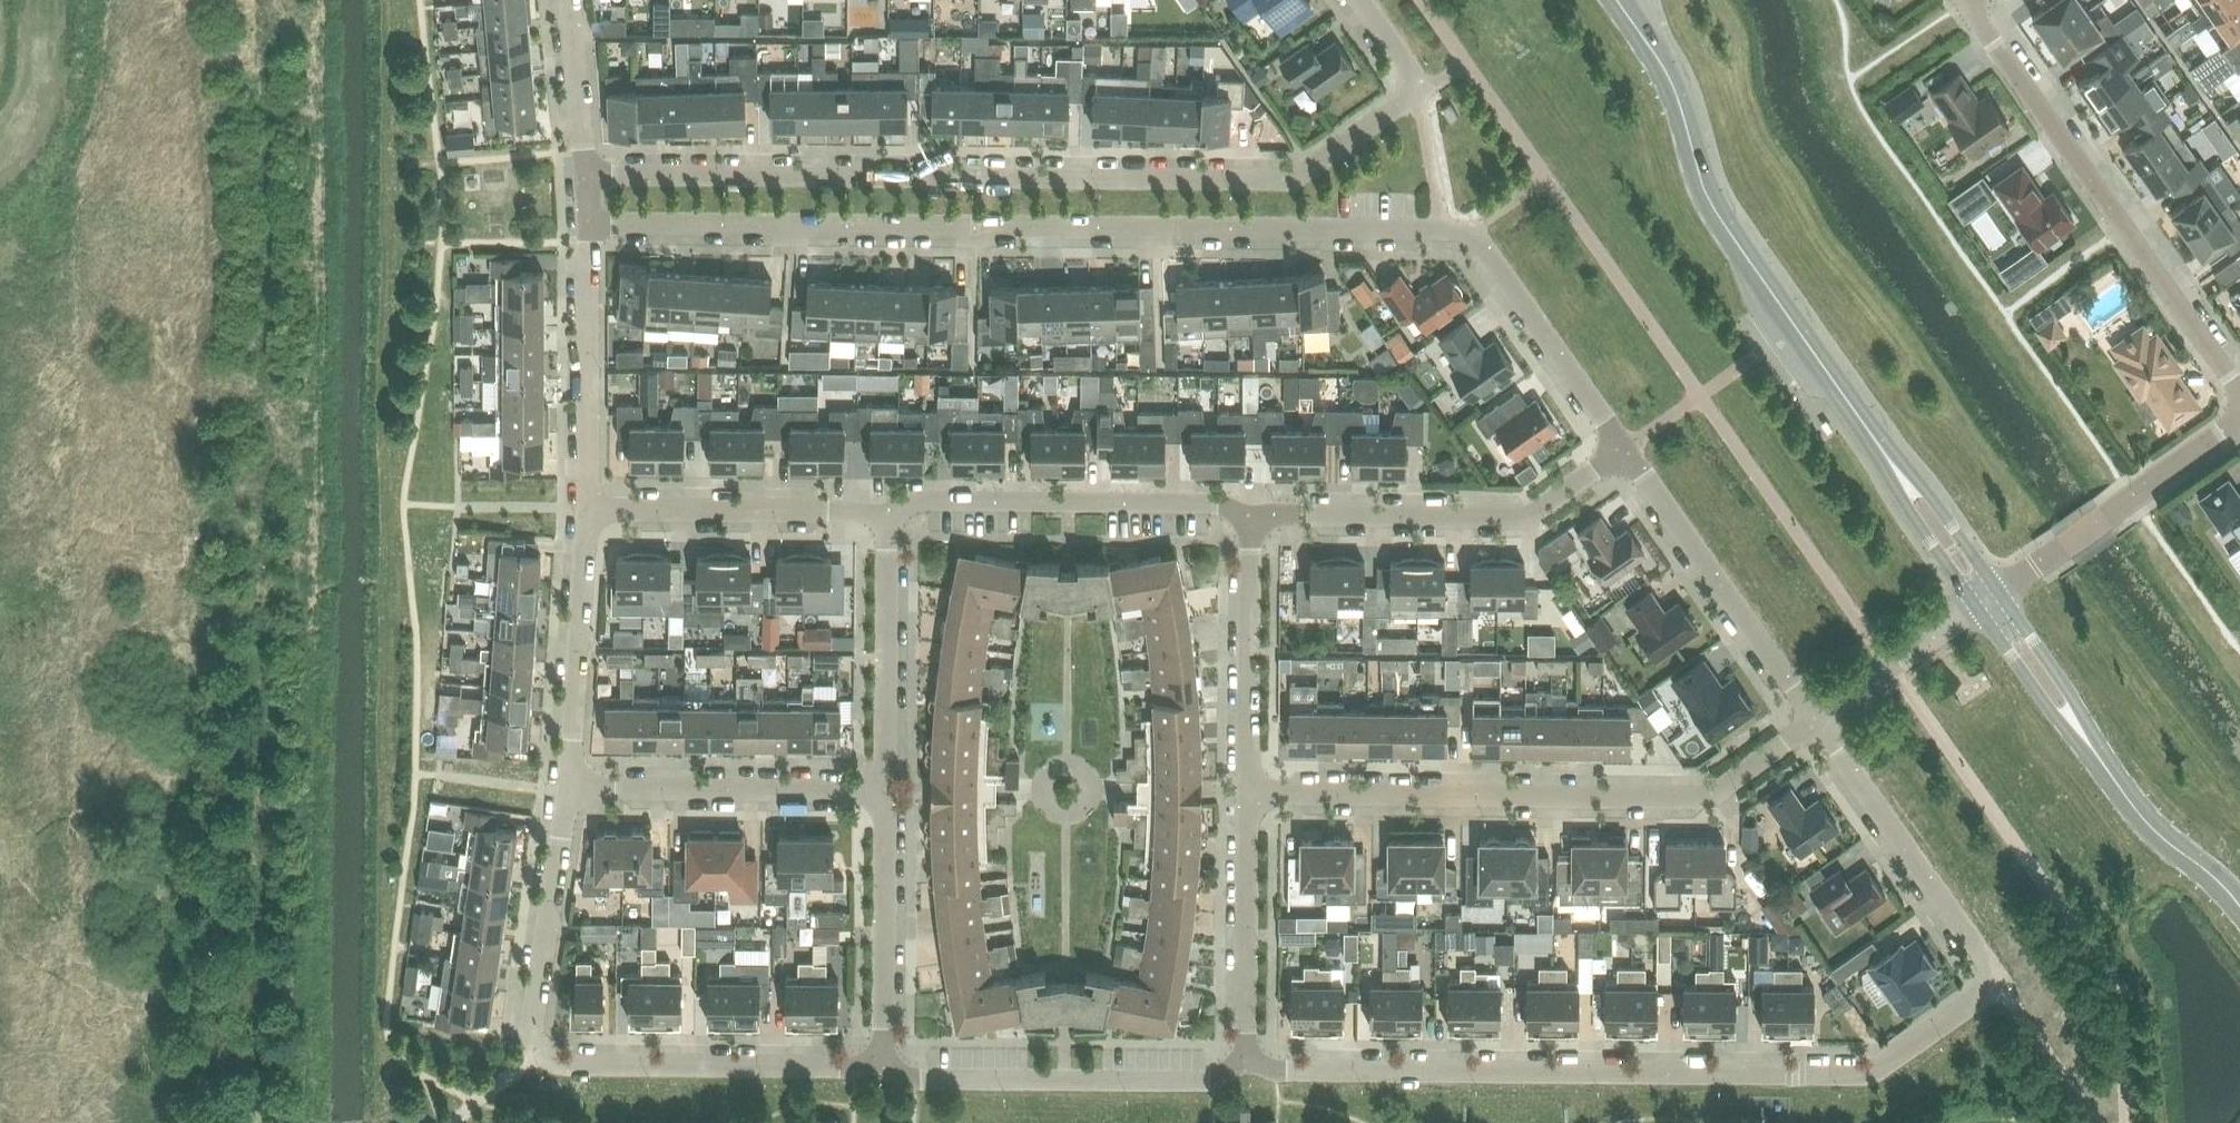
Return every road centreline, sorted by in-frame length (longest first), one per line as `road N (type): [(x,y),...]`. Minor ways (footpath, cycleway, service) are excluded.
road 1 (residential): [(1246,1061),(1278,1071),(1874,1072),(2000,983),(1816,721)]
road 2 (residential): [(583,176),(1292,180),(1421,89),(1360,0)]
road 3 (residential): [(588,224),(1466,234)]
road 4 (residential): [(883,1061),(574,1064),(547,1058),(533,1028),(568,788)]
road 5 (residential): [(1248,793),(1708,798),(1816,721)]
road 6 (tertiary): [(1877,444),(1709,201),(1670,83),(1616,0)]
road 7 (residential): [(2239,393),(1965,0)]
road 8 (residential): [(1624,449),(1526,517),(1249,521)]
road 9 (residential): [(883,1061),(914,1079),(1204,1081),(1246,1061)]
road 10 (residential): [(1249,521),(1218,504),(921,502),(886,518)]
road 11 (residential): [(1816,721),(1624,449)]
road 12 (residential): [(884,790),(568,788)]
road 13 (residential): [(886,518),(588,510)]
road 14 (unclassified): [(1997,593),(2239,421)]
road 15 (residential): [(588,510),(588,224)]
road 16 (residential): [(568,788),(588,510)]
road 17 (residential): [(884,790),(886,518)]
road 18 (residential): [(1248,793),(1249,521)]
road 19 (residential): [(1246,1061),(1248,793)]
road 20 (residential): [(1624,449),(1466,234)]
road 21 (residential): [(883,1042),(884,790)]
road 22 (tertiary): [(2239,907),(2153,830),(2092,750)]
road 23 (residential): [(1816,721),(1975,606)]
road 24 (tertiary): [(1997,593),(1928,493),(1890,449),(1877,444)]
road 25 (tertiary): [(1877,444),(1906,508),(1975,606)]
road 26 (tertiary): [(1975,606),(2077,745),(2092,750)]
road 27 (tertiary): [(2092,750),(2071,695),(1997,593)]
road 28 (residential): [(581,144),(568,0)]

